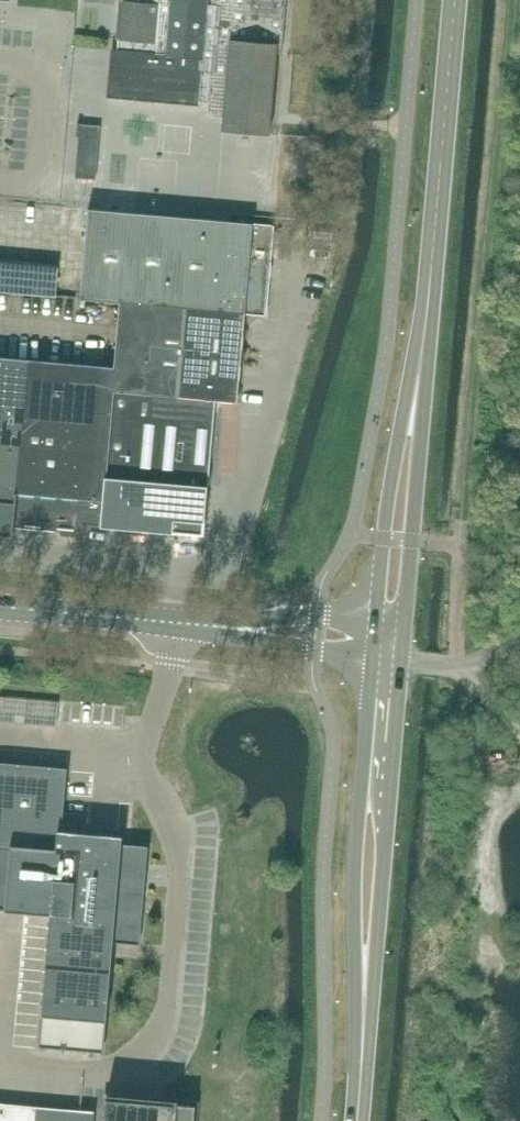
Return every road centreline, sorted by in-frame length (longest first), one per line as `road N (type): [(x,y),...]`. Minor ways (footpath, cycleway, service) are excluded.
road 1 (tertiary): [(403,659),(432,259)]
road 2 (tertiary): [(376,641),(356,861),(363,1035)]
road 3 (tertiary): [(432,259),(384,537),(376,641)]
road 4 (tertiary): [(363,1035),(403,659)]
road 5 (tertiary): [(432,259),(455,0)]
road 6 (tertiary): [(211,625),(0,606)]
road 7 (tertiary): [(376,641),(349,618),(318,615),(211,625)]
road 8 (tertiary): [(211,625),(346,653),(376,641)]
road 9 (unclassified): [(403,659),(455,665),(519,636)]

